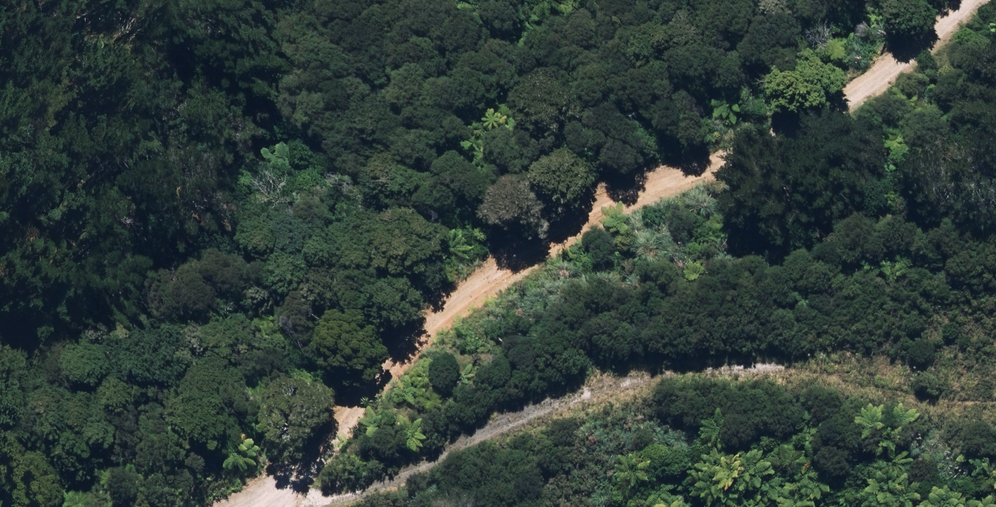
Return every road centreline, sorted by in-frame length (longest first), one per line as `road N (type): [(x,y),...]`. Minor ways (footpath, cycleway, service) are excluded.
road 1 (track): [(972,0),(895,56),(681,161),(457,292),(379,365),(258,506)]
road 2 (track): [(258,506),(383,489),(617,384),(780,374)]

